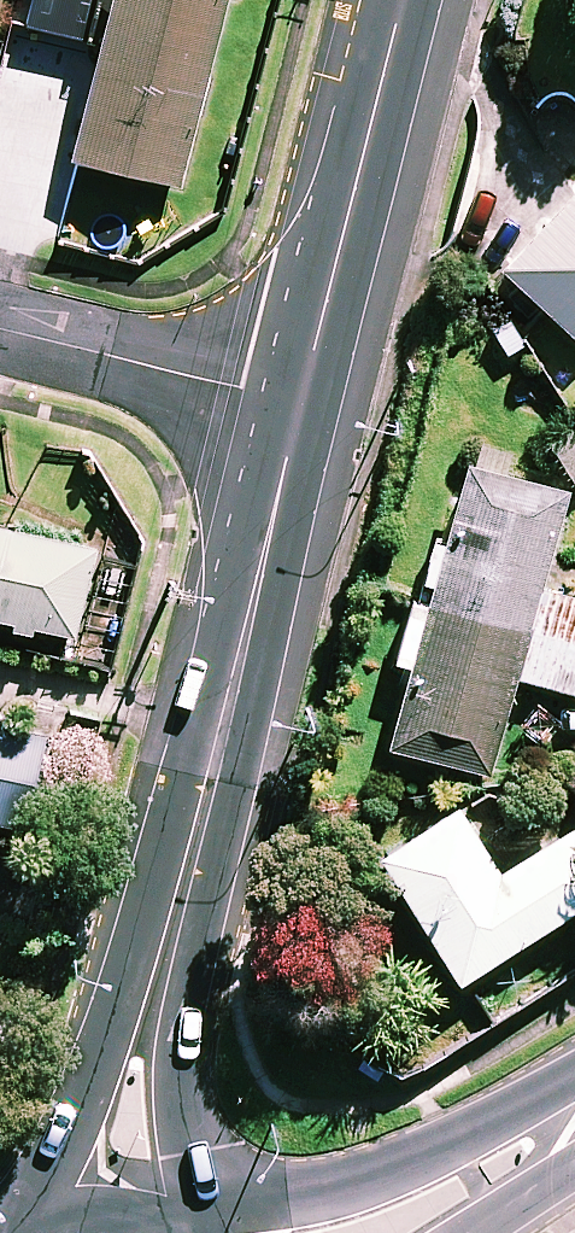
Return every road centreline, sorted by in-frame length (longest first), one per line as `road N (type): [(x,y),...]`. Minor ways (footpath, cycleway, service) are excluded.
road 1 (secondary): [(300,404),(144,1040),(114,1221)]
road 2 (secondary): [(403,0),(300,404)]
road 3 (residential): [(0,332),(300,404)]
road 4 (secondary): [(574,1135),(484,1194),(388,1232)]

